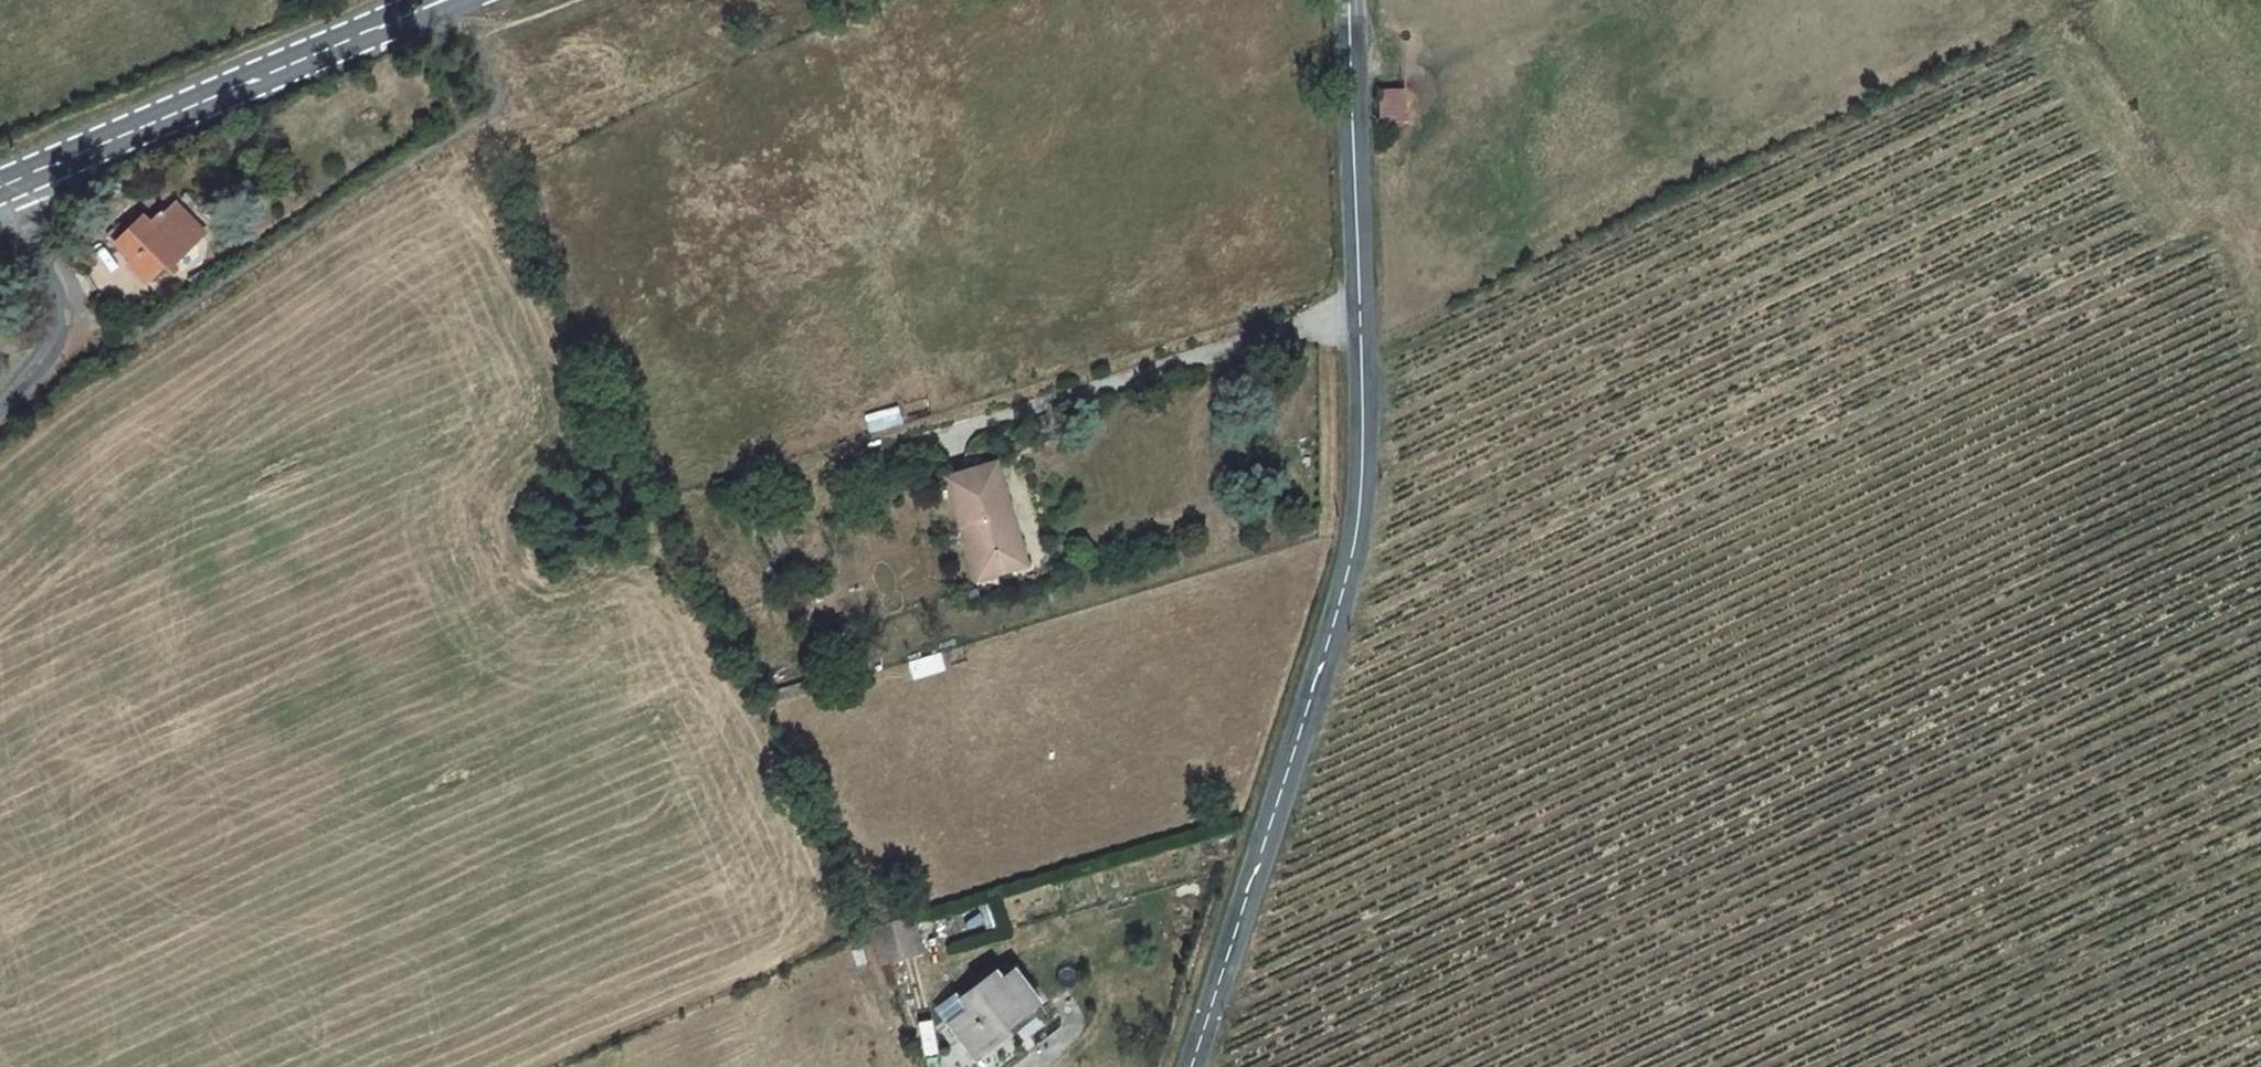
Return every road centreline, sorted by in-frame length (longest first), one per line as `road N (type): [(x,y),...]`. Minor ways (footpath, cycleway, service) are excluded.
road 1 (tertiary): [(1182,1066),(1356,526),(1344,0)]
road 2 (secondary): [(410,22),(16,184)]
road 3 (unclassified): [(0,402),(55,347),(68,311),(16,184)]

